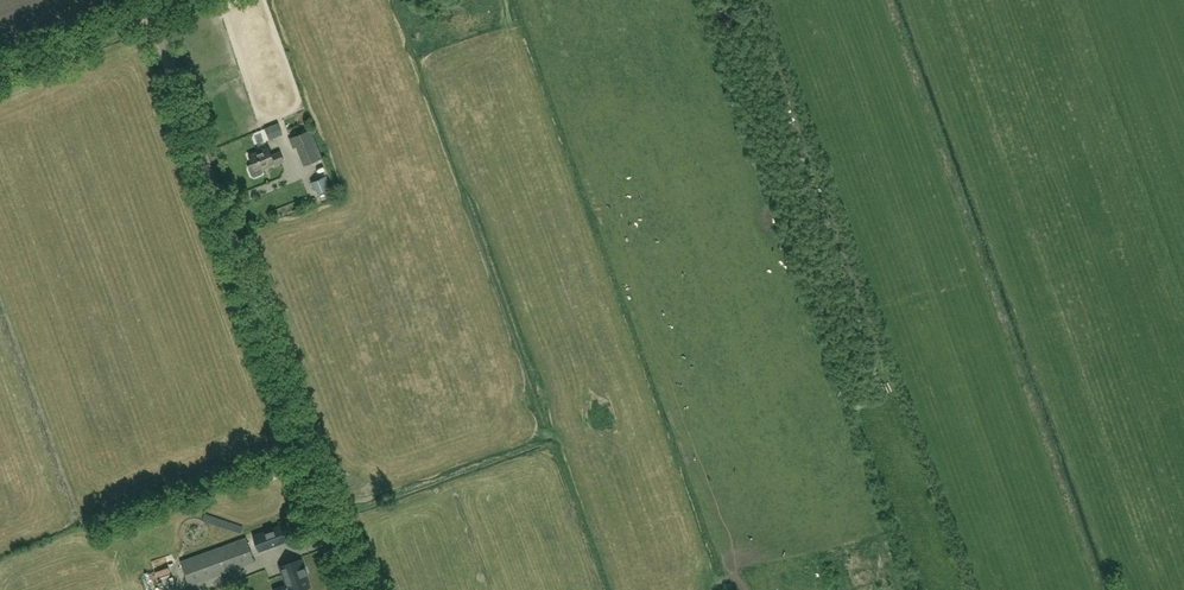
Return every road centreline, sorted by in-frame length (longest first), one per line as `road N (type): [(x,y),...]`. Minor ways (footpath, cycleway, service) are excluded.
road 1 (unclassified): [(356,589),(147,0)]
road 2 (track): [(0,66),(164,0)]

